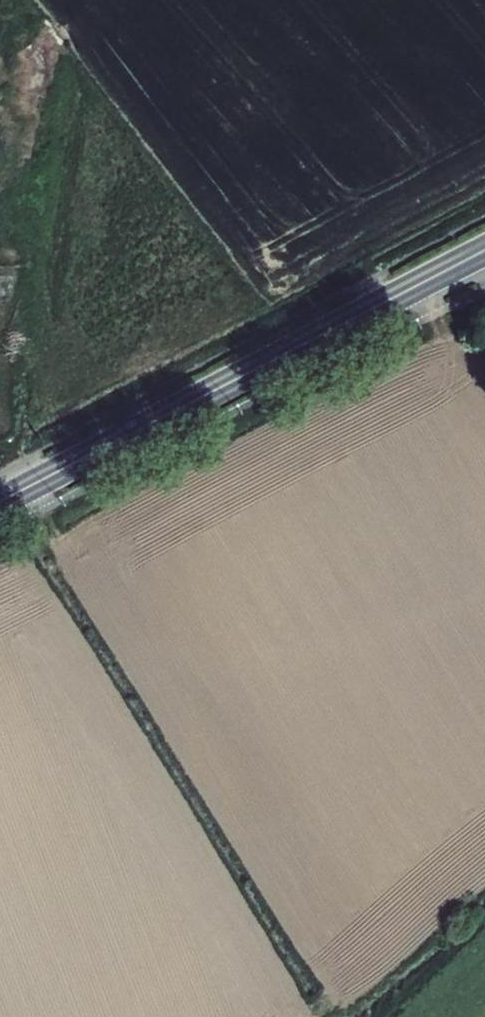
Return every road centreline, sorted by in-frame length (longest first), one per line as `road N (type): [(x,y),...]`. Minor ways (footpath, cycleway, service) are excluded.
road 1 (secondary): [(484,250),(0,502)]

